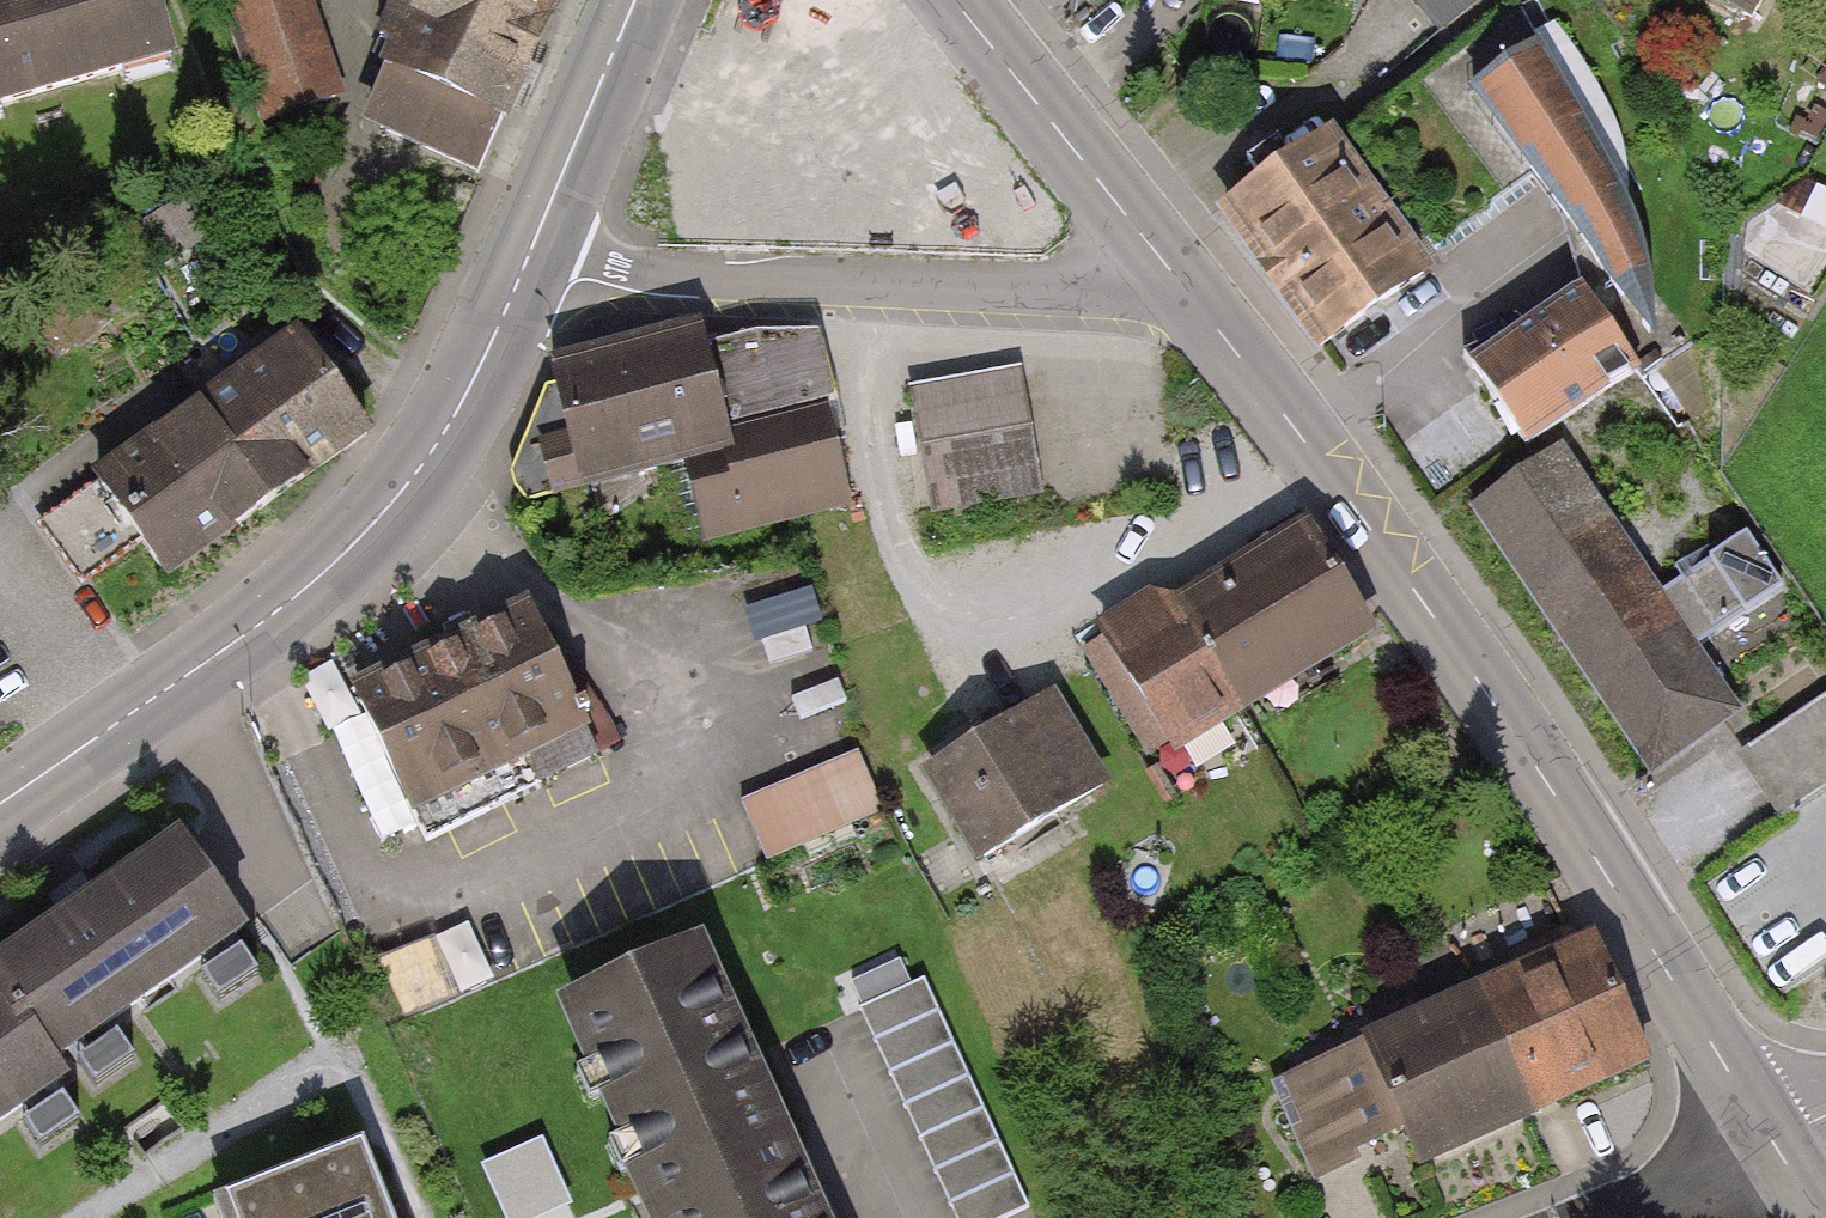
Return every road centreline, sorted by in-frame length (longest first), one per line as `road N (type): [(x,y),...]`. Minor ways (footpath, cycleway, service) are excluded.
road 1 (tertiary): [(1775,1153),(1635,920),(1495,712),(1316,456),(1183,289)]
road 2 (primary): [(533,243),(483,360),(404,491),(295,598),(0,804)]
road 3 (tertiary): [(1183,289),(851,289),(653,279),(533,243)]
road 4 (tertiary): [(1183,289),(955,0)]
road 5 (primary): [(636,0),(533,243)]
road 6 (residential): [(1775,1153),(1629,1217)]

